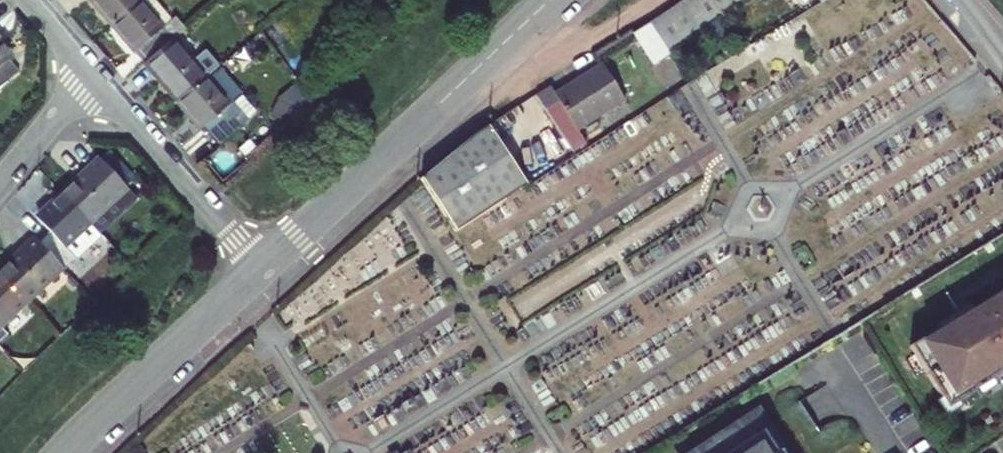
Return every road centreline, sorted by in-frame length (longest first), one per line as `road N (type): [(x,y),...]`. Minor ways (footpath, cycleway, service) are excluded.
road 1 (residential): [(261,267),(549,0)]
road 2 (residential): [(64,452),(261,267)]
road 3 (residential): [(261,267),(93,76)]
road 4 (residential): [(0,183),(93,76)]

